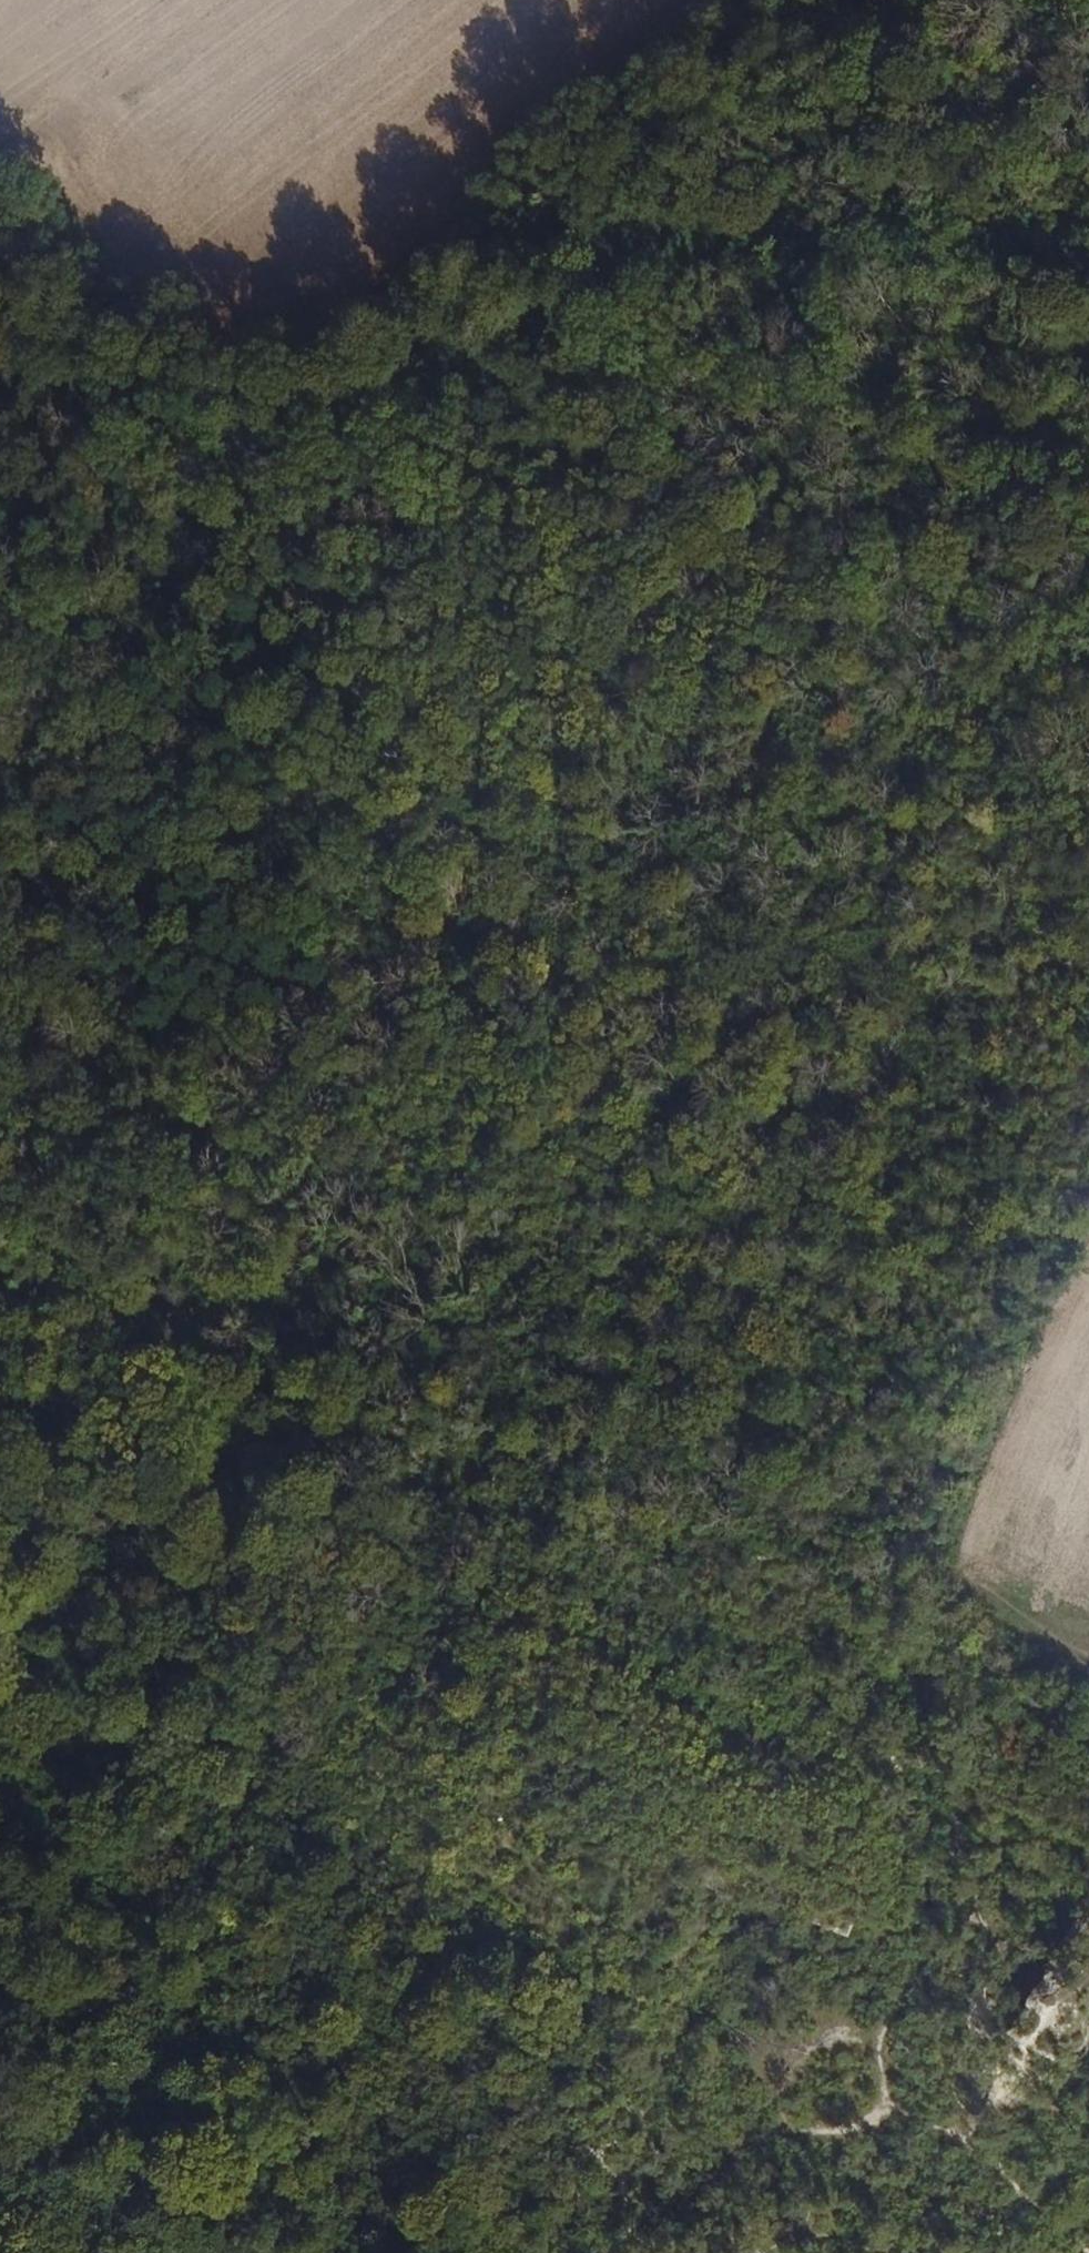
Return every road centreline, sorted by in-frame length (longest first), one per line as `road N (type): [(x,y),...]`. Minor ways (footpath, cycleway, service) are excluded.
road 1 (track): [(0,159),(258,0)]
road 2 (track): [(898,1546),(1047,1594),(1088,1623)]

